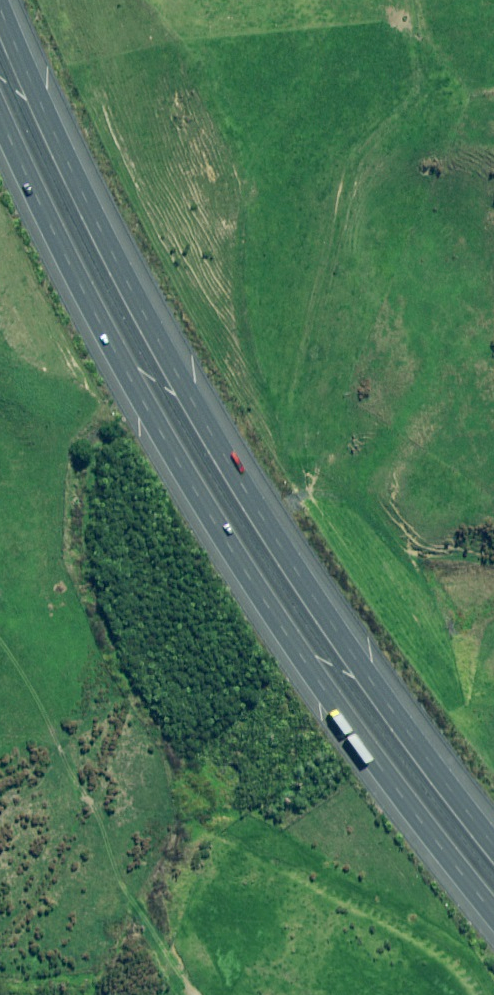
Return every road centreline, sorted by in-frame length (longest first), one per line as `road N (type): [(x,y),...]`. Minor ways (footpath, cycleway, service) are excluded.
road 1 (motorway): [(0,5),(88,203),(214,436),(364,671),(493,845)]
road 2 (motorway): [(493,913),(314,678),(237,561),(100,321),(0,114)]

